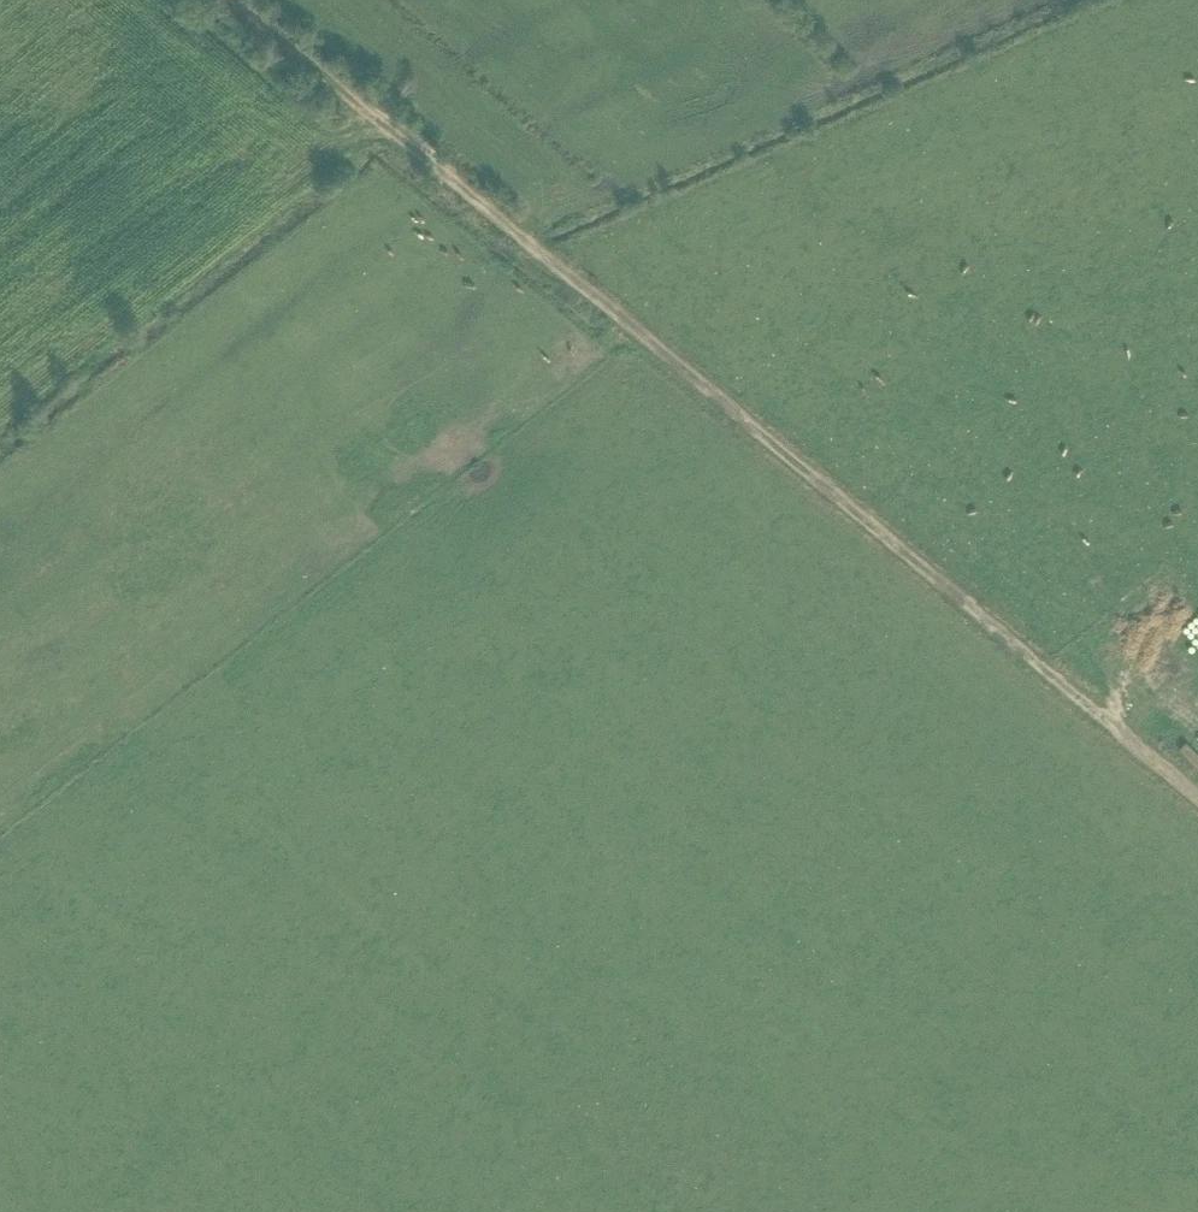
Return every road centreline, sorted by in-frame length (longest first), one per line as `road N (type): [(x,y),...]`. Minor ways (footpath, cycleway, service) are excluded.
road 1 (track): [(1197,799),(218,0)]

